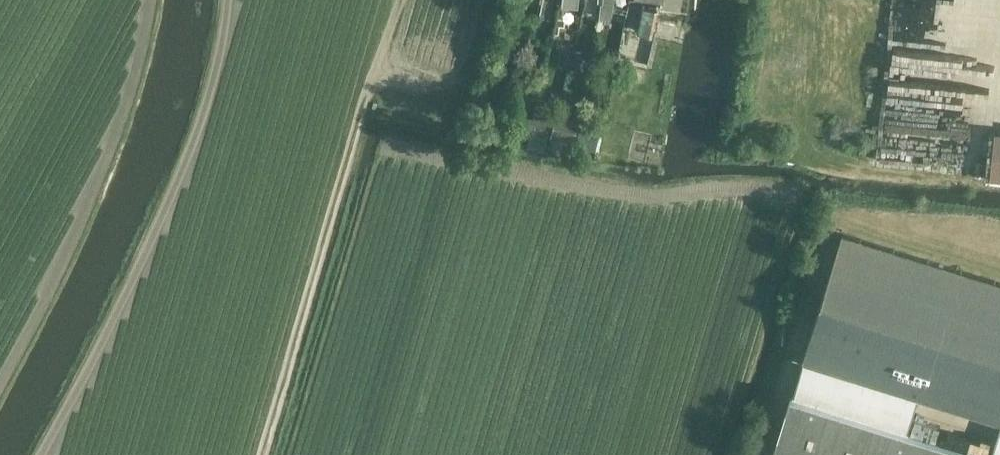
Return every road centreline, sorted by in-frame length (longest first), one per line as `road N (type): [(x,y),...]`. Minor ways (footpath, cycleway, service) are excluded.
road 1 (track): [(228,0),(195,134),(116,312),(39,454)]
road 2 (track): [(262,454),(400,0)]

